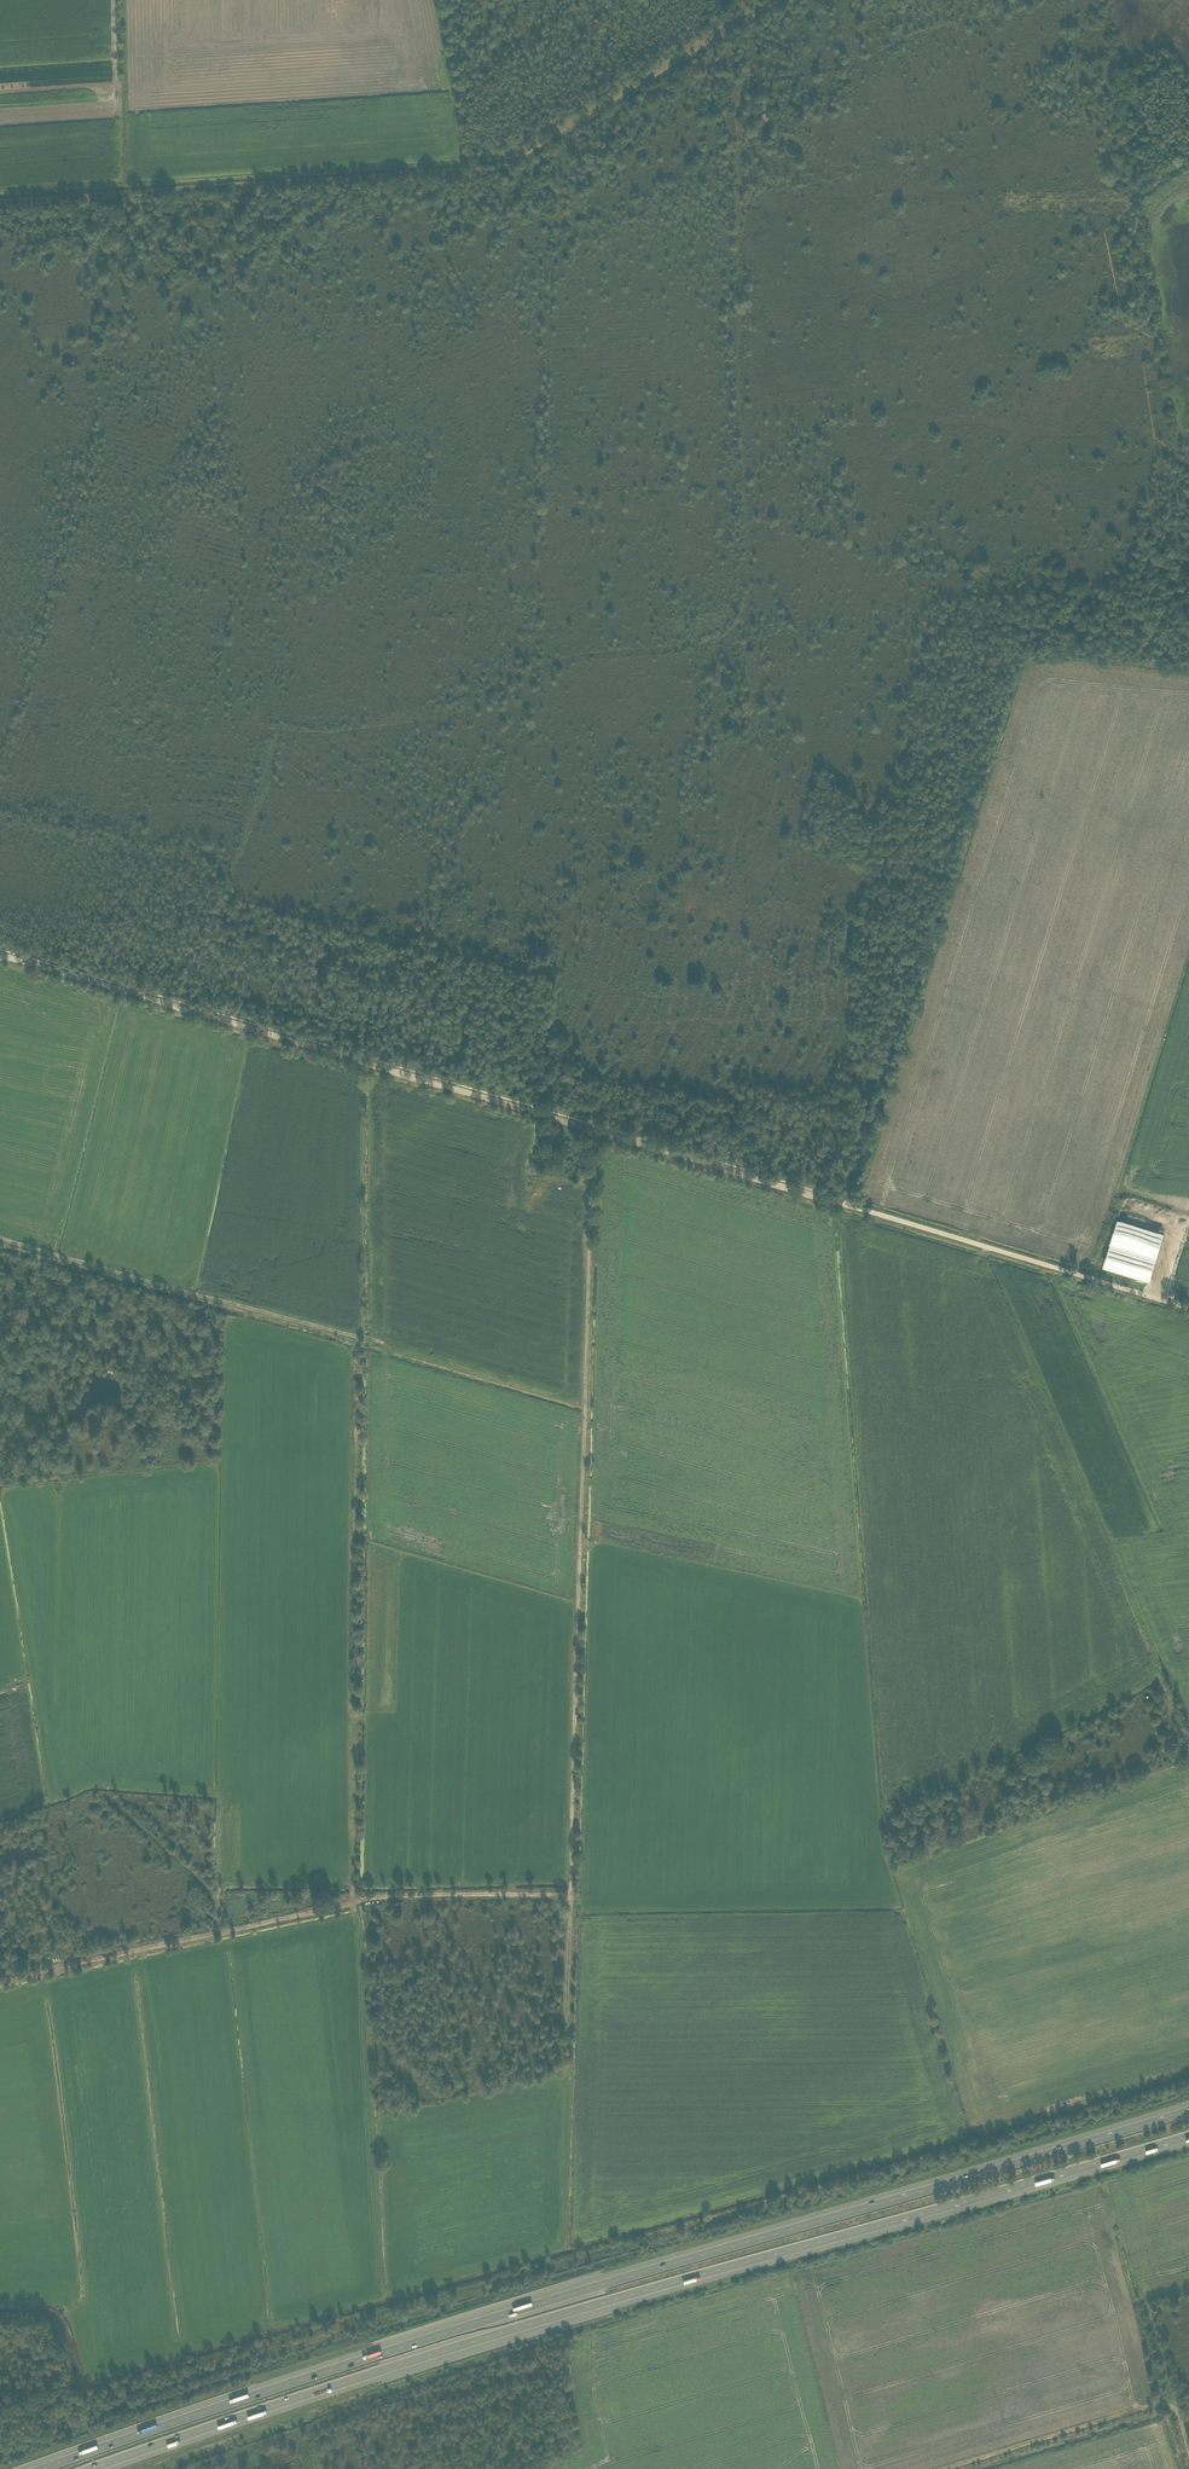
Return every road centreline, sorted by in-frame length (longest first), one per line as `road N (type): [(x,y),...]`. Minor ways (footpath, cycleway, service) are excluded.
road 1 (motorway): [(1188,2110),(450,2331),(42,2468)]
road 2 (motorway): [(89,2468),(607,2301),(1188,2136)]
road 3 (track): [(354,1903),(382,1896),(572,1898),(591,1130)]
road 4 (track): [(0,1240),(360,1342),(354,1903)]
road 5 (track): [(354,1903),(373,2121),(567,2075),(563,2245)]
road 6 (track): [(0,957),(558,1120)]
road 7 (track): [(476,159),(460,175),(0,202)]
road 8 (track): [(354,1903),(0,1980)]
road 9 (track): [(847,1206),(1188,1309)]
road 10 (track): [(713,0),(725,30),(525,154),(476,159)]
road 11 (track): [(558,1120),(847,1206)]

